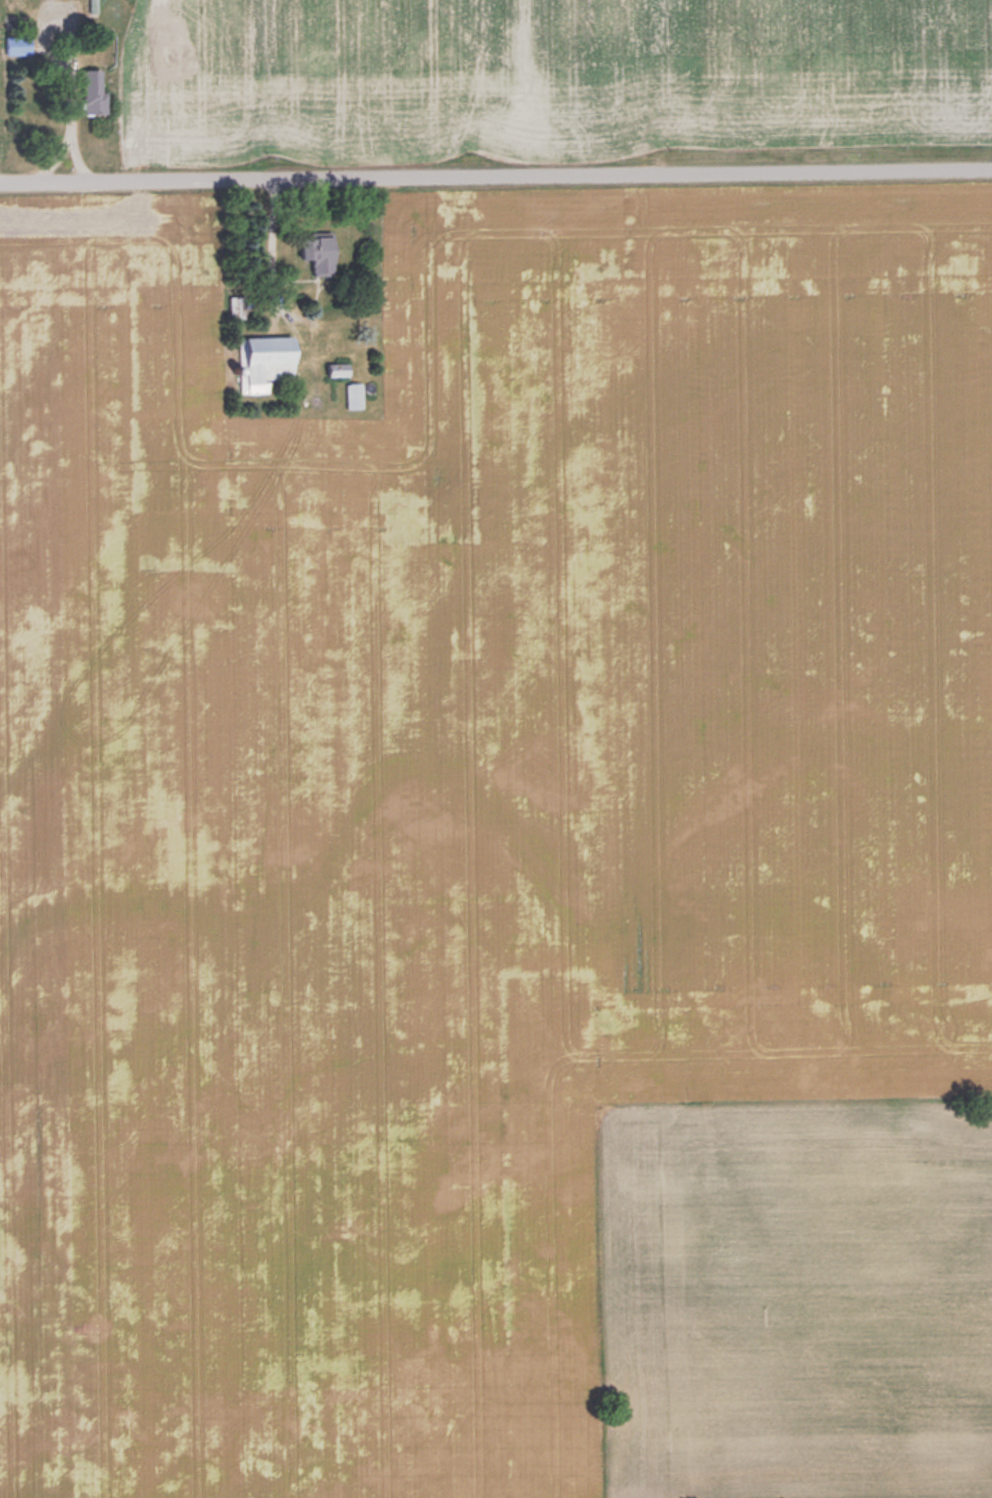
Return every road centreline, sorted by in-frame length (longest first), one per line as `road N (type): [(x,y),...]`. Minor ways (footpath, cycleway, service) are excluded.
road 1 (residential): [(0,180),(991,167)]

